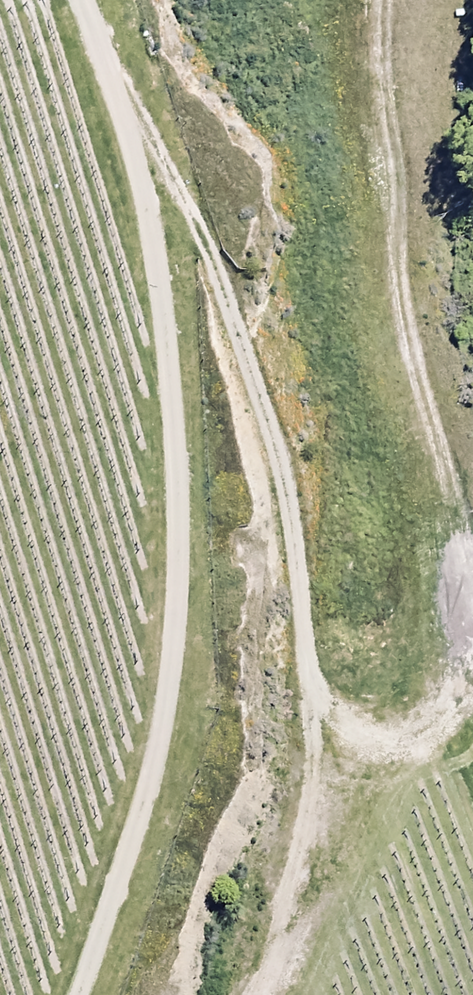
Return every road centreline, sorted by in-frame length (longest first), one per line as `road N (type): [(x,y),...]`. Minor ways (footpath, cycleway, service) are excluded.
road 1 (track): [(73,994),(176,611),(166,286),(144,156),(87,0)]
road 2 (track): [(144,156),(218,287),(297,526),(312,738)]

